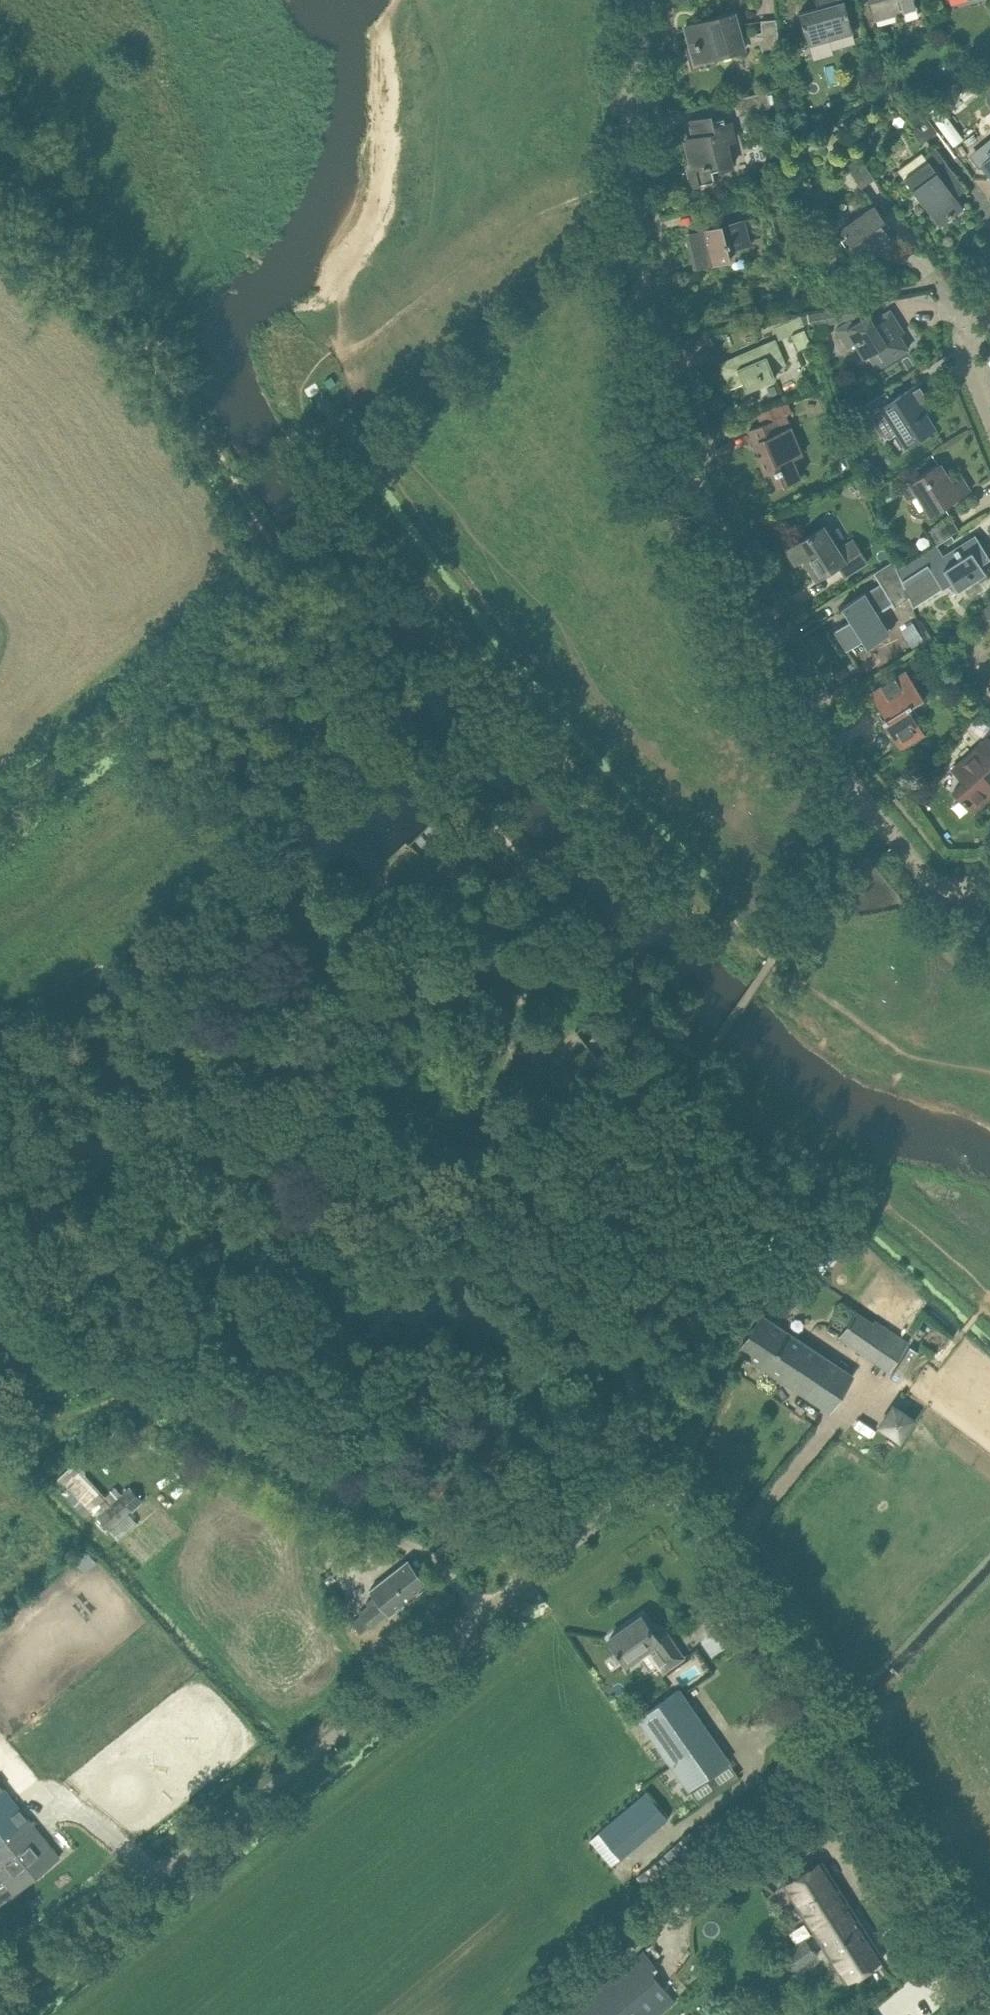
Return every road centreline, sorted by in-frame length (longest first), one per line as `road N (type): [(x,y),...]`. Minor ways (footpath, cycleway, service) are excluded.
road 1 (residential): [(967,889),(933,883),(878,821),(785,672),(683,440),(631,207),(629,132),(651,0)]
road 2 (unclassified): [(0,2004),(623,1501),(663,1495)]
road 3 (unclassified): [(989,1993),(699,1521),(663,1495)]
road 4 (track): [(142,1387),(422,1535),(490,1610)]

